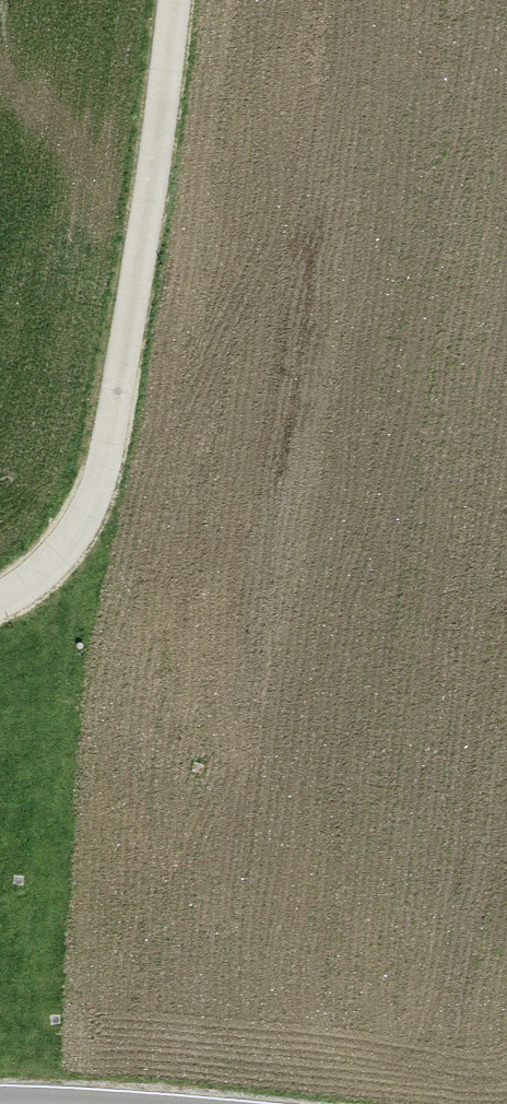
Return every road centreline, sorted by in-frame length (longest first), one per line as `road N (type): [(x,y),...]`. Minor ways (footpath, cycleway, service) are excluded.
road 1 (track): [(0,617),(50,600),(116,506),(199,0)]
road 2 (trunk): [(372,1103),(506,448)]

